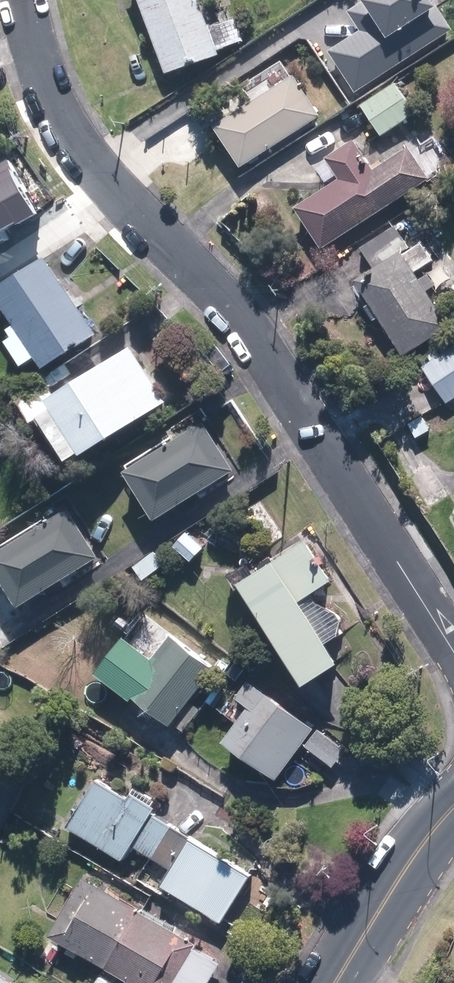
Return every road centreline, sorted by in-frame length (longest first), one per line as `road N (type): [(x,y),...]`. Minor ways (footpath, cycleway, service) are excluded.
road 1 (residential): [(24,0),(44,79),(86,160),(249,332),(453,653)]
road 2 (tertiary): [(340,982),(453,808)]

